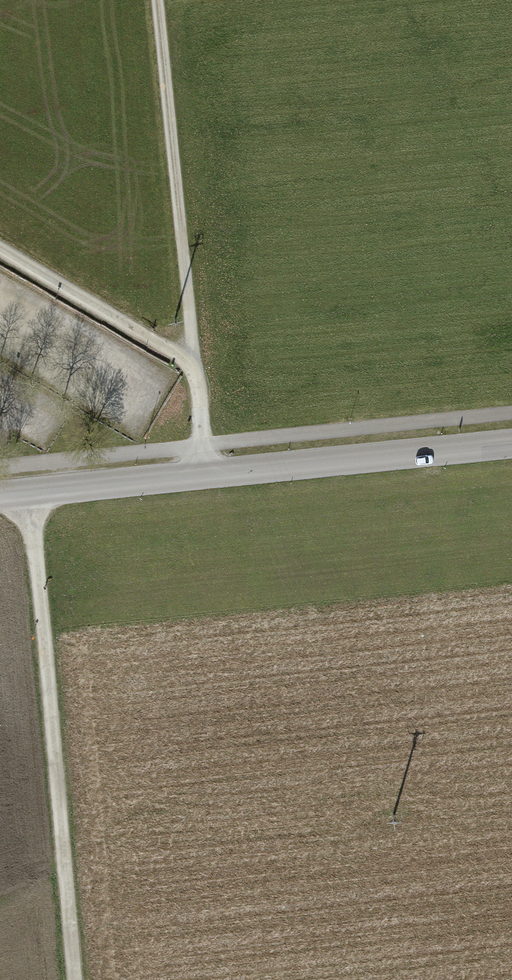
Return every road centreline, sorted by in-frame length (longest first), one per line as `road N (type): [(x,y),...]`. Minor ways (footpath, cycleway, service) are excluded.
road 1 (residential): [(511,446),(0,496)]
road 2 (track): [(30,493),(74,979)]
road 3 (track): [(196,370),(161,0)]
road 4 (track): [(0,250),(196,370),(206,475)]

